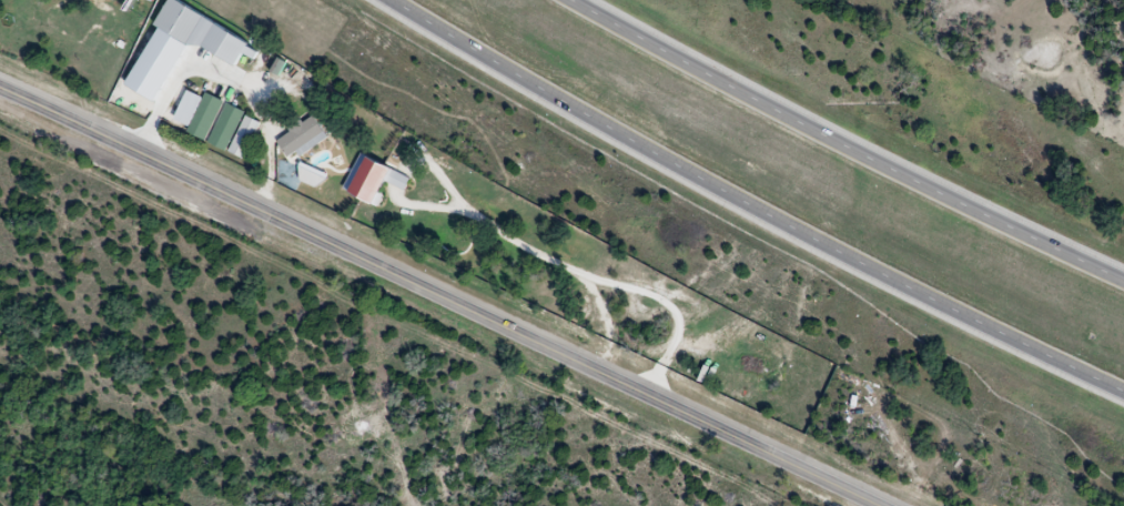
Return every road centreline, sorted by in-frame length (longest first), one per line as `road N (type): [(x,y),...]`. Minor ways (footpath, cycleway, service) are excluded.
road 1 (tertiary): [(0,88),(884,505)]
road 2 (motorway): [(394,0),(586,114),(1123,383)]
road 3 (motorway): [(1123,274),(758,100),(584,0)]

